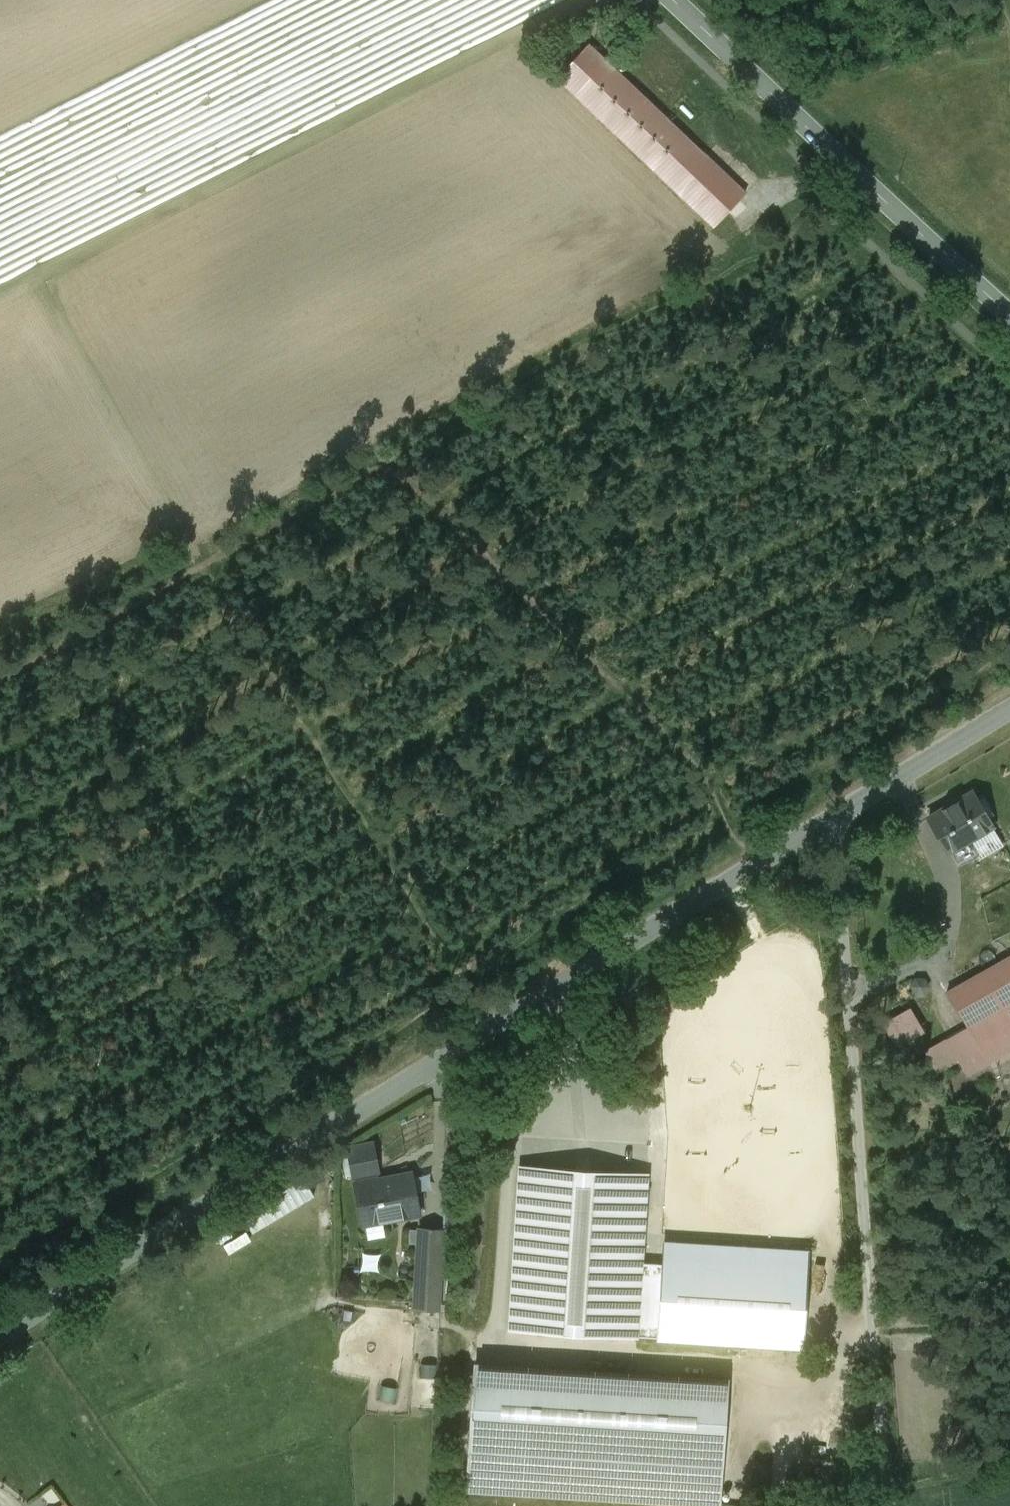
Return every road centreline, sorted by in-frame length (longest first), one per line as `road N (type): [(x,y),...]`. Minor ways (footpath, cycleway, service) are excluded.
road 1 (unclassified): [(835,821),(0,1338)]
road 2 (unclassified): [(891,1505),(835,821)]
road 3 (tertiary): [(1009,315),(673,0)]
road 4 (unclassified): [(1009,711),(835,821)]

